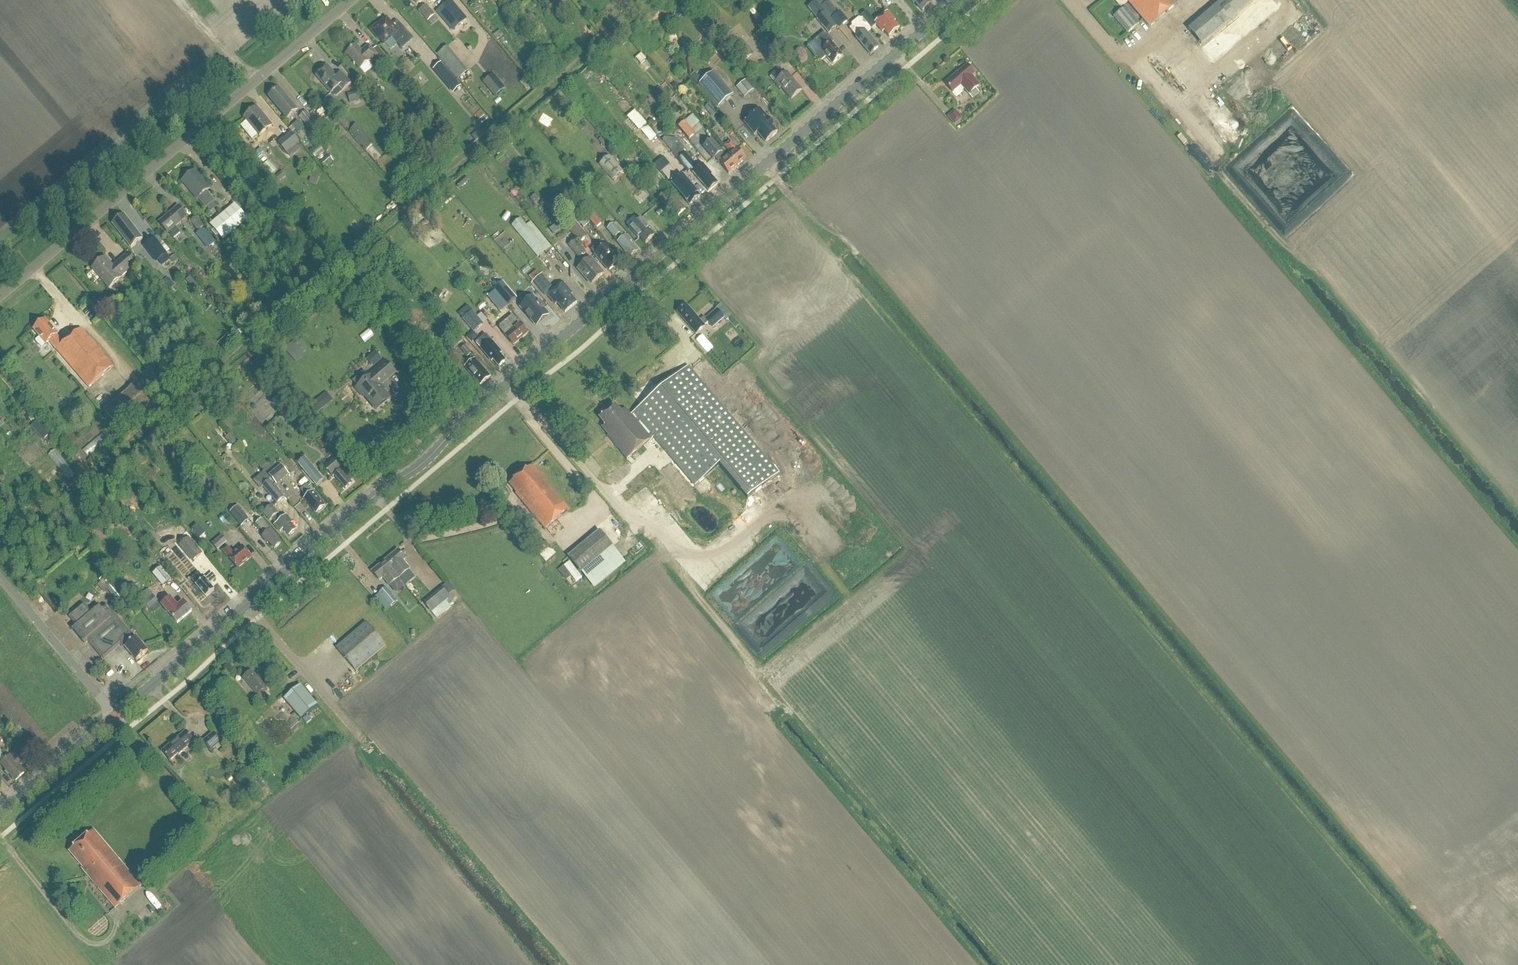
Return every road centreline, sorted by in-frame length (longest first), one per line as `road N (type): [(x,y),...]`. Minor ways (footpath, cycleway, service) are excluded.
road 1 (tertiary): [(115,716),(421,466),(456,428),(959,0)]
road 2 (unclassified): [(0,295),(351,0)]
road 3 (residential): [(115,716),(0,579)]
road 4 (tertiary): [(0,813),(115,716)]

